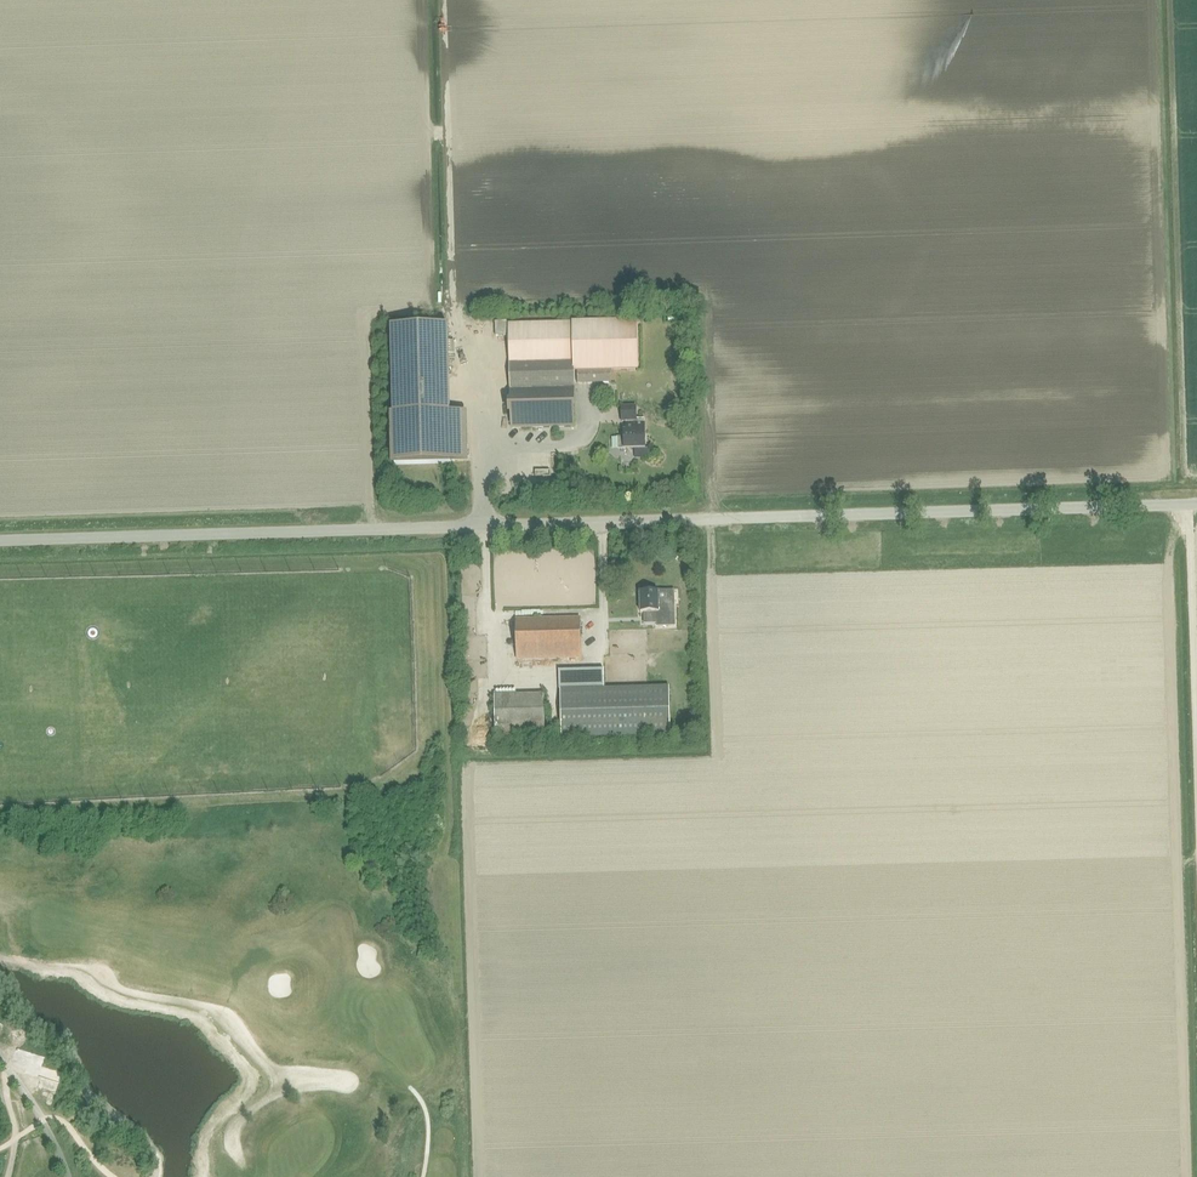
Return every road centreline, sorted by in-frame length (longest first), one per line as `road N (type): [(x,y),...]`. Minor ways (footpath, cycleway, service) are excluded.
road 1 (unclassified): [(1196,504),(0,541)]
road 2 (track): [(0,1149),(58,1120),(110,1176)]

